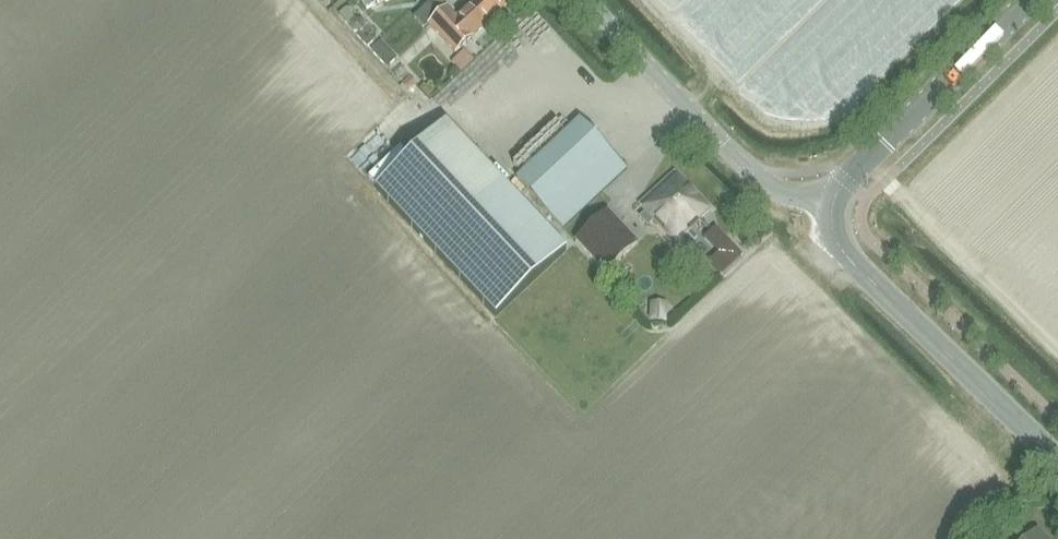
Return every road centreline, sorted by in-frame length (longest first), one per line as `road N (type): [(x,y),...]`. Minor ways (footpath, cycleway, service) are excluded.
road 1 (tertiary): [(1057,465),(843,254),(836,202)]
road 2 (tertiary): [(836,202),(1036,0)]
road 3 (unclassified): [(583,0),(753,173)]

